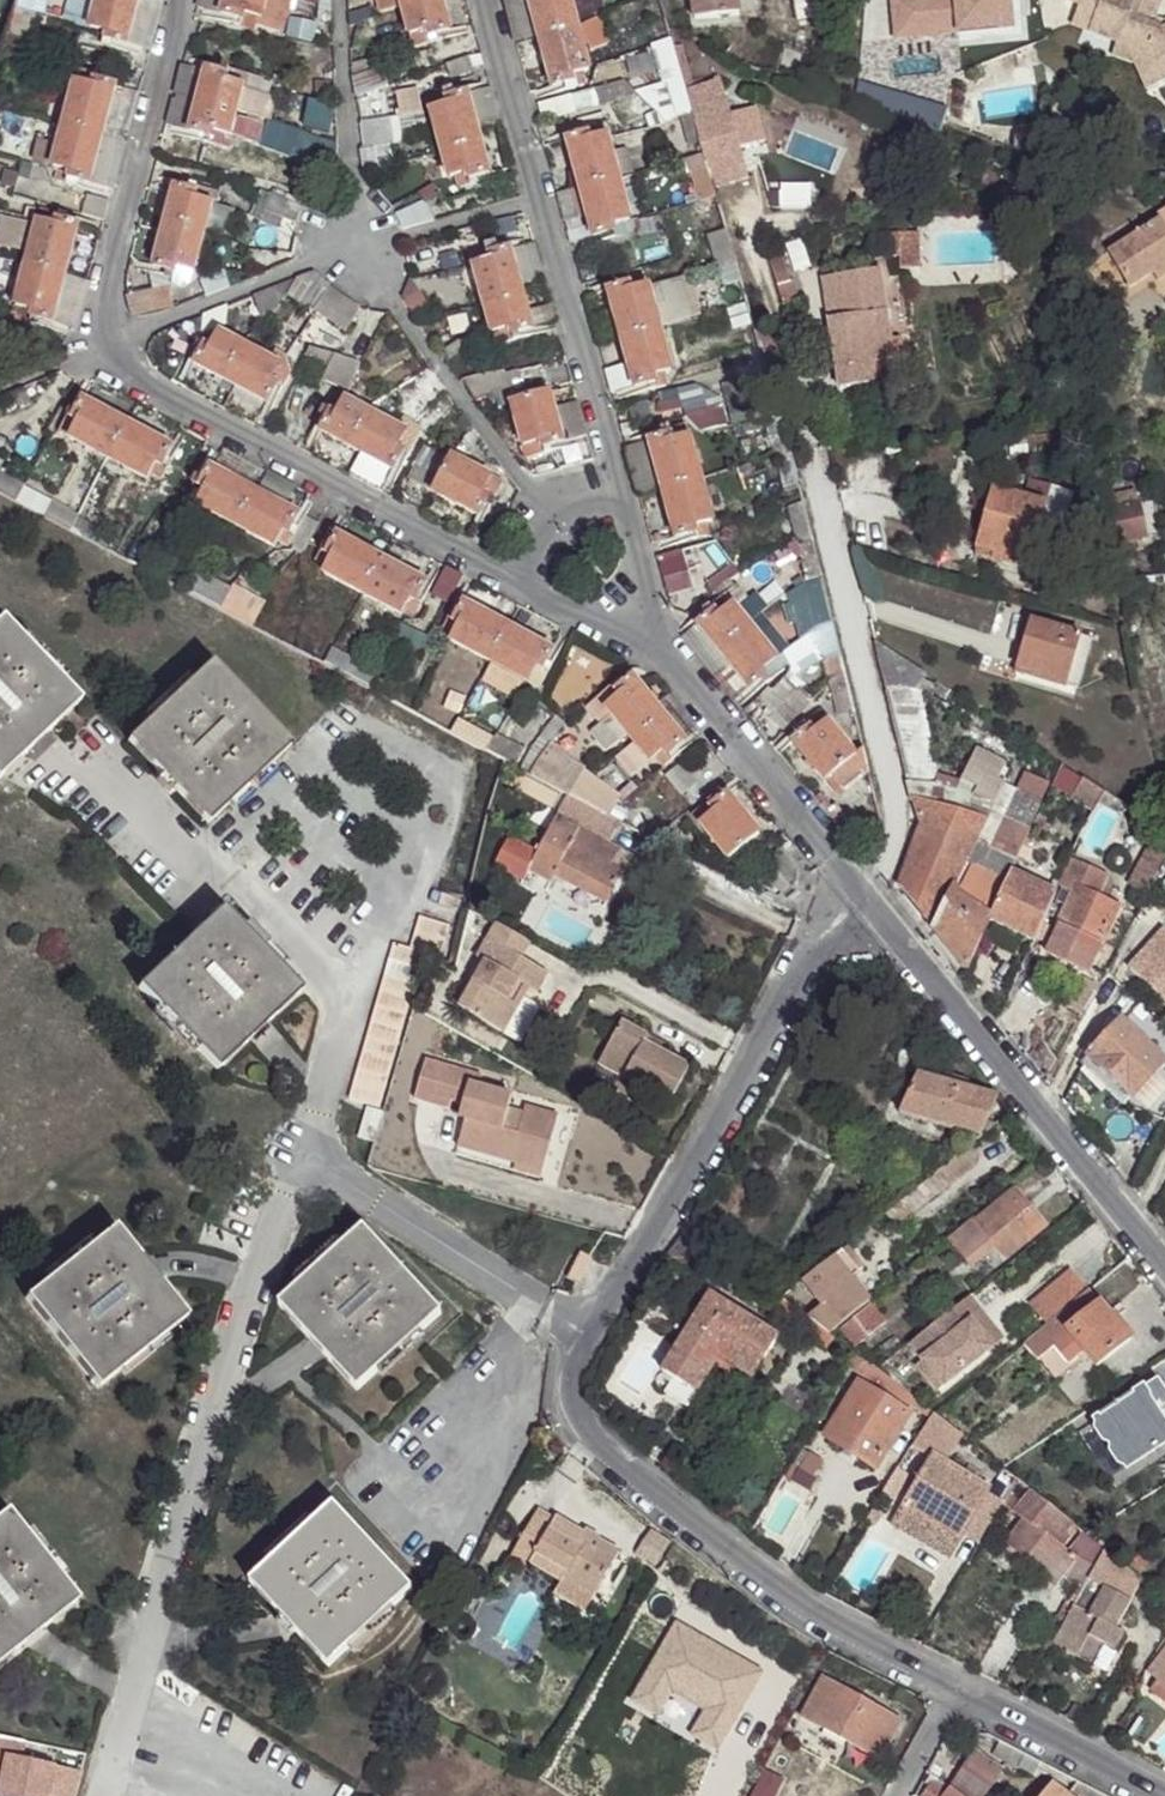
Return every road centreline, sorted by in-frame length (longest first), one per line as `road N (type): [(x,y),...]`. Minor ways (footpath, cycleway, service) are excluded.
road 1 (residential): [(182,0),(106,290),(106,346),(118,378),(659,654)]
road 2 (residential): [(659,654),(489,0)]
road 3 (residential): [(314,1162),(285,1192),(102,1795)]
road 4 (residential): [(958,1683),(788,1593),(584,1436),(568,1386),(590,1335)]
road 5 (residential): [(314,1162),(341,990),(320,957),(231,876),(189,867),(70,764)]
road 6 (residential): [(590,1335),(855,885)]
road 7 (residential): [(855,885),(1063,1126),(1164,1259)]
road 8 (residential): [(590,1335),(314,1162)]
road 9 (residential): [(659,654),(855,885)]
road 10 (residential): [(1163,1795),(958,1683)]
road 11 (residential): [(958,1683),(897,1795)]

